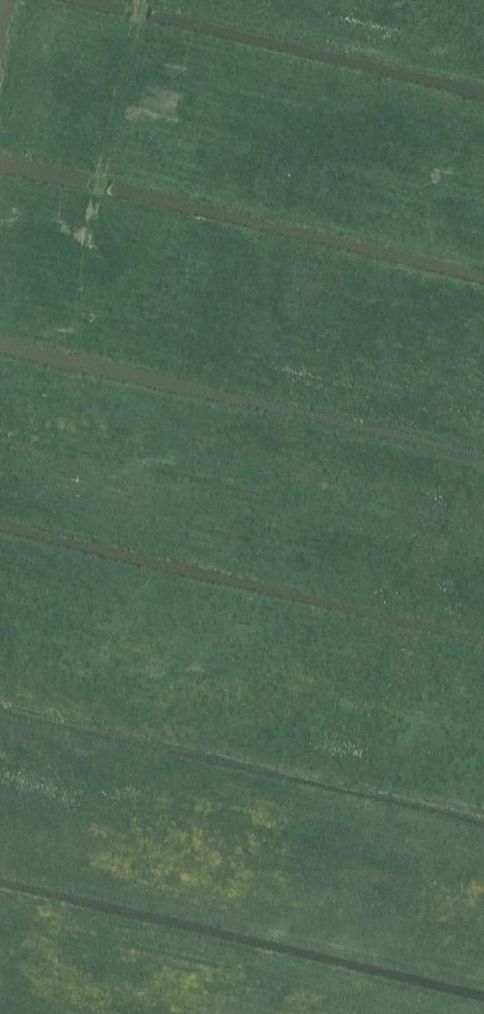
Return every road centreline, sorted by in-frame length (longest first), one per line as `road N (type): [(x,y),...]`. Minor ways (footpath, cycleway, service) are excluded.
road 1 (track): [(483,704),(0,567)]

